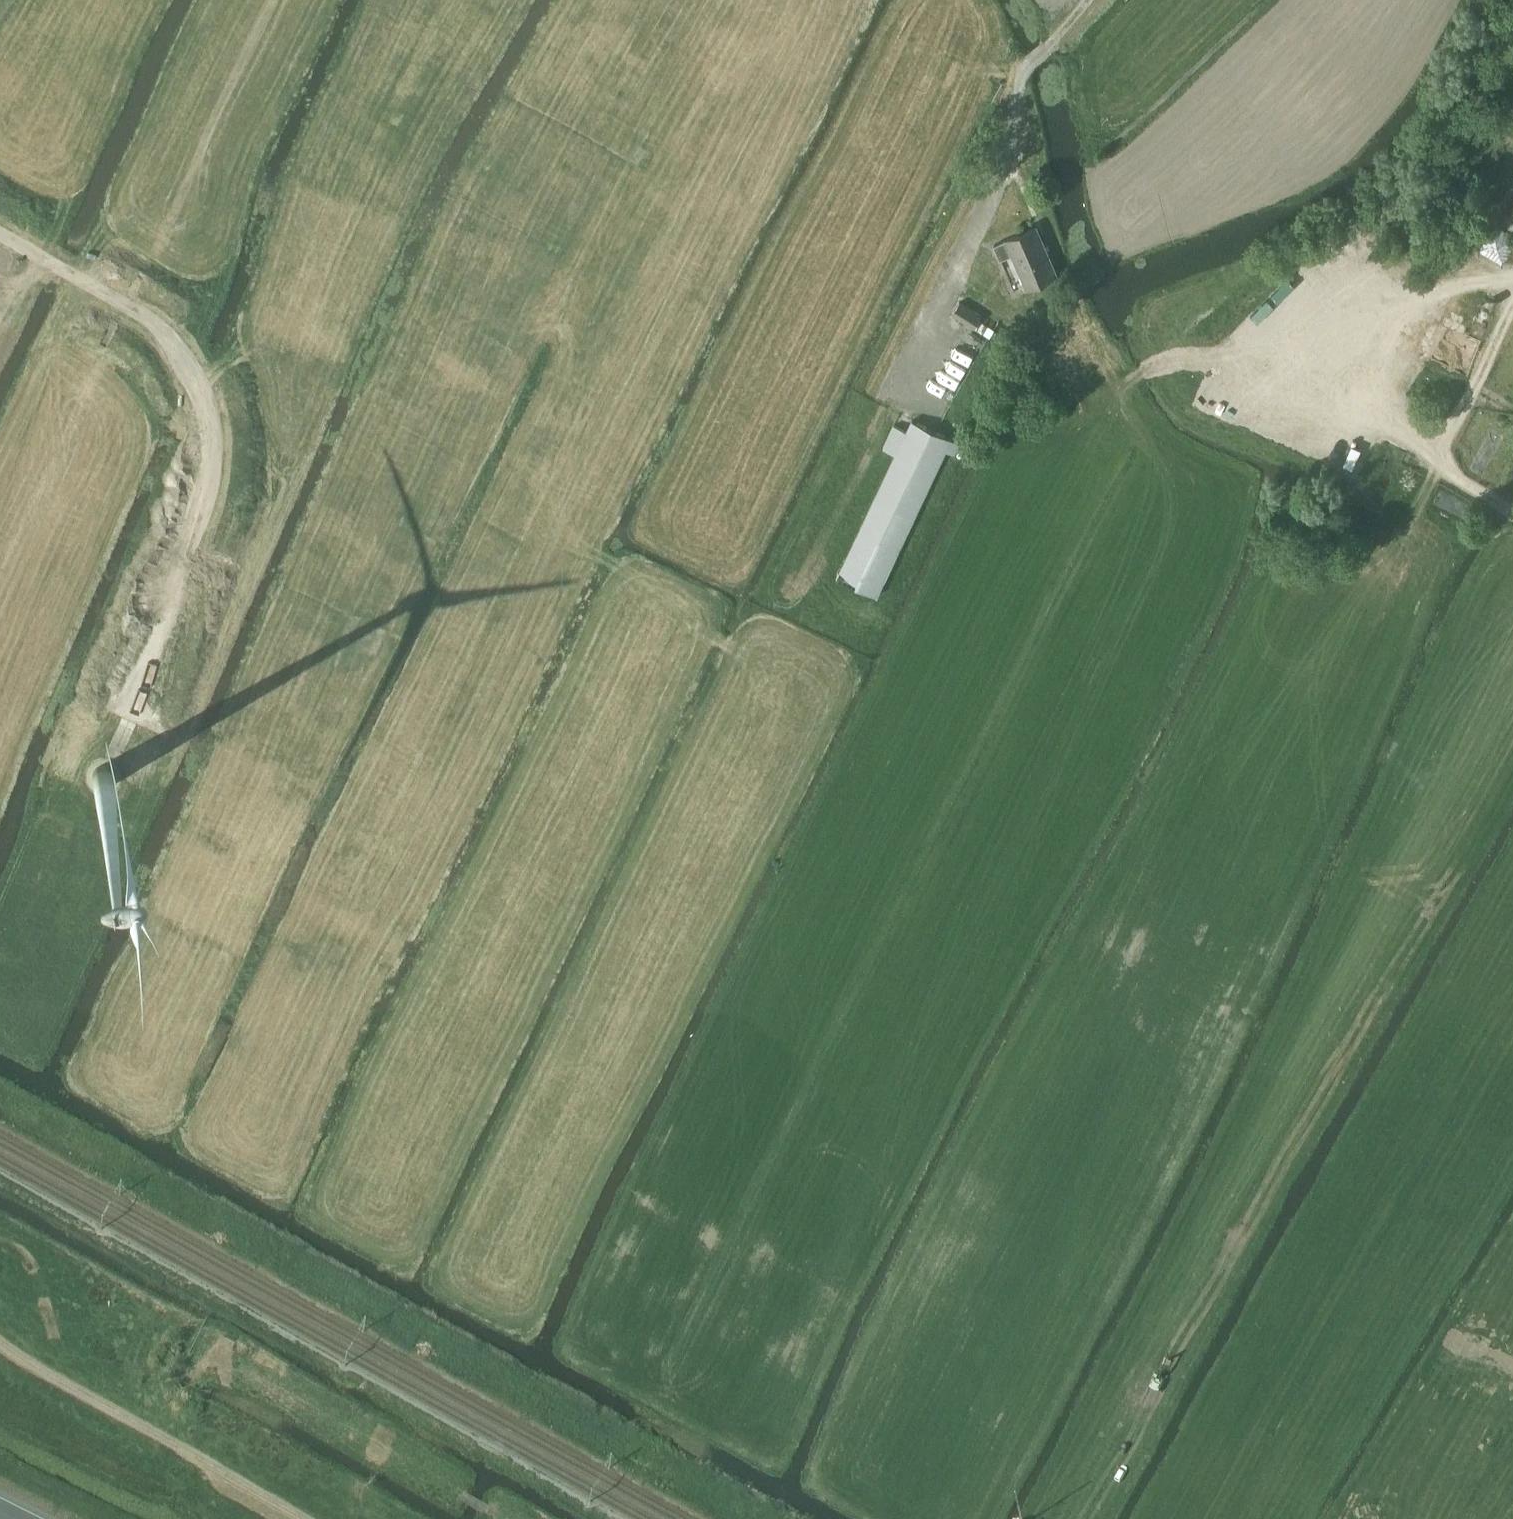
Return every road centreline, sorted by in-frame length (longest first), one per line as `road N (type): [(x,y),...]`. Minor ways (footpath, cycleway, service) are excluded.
road 1 (track): [(303,1518),(0,1344)]
road 2 (track): [(1512,304),(1438,443),(1450,472),(1512,507)]

